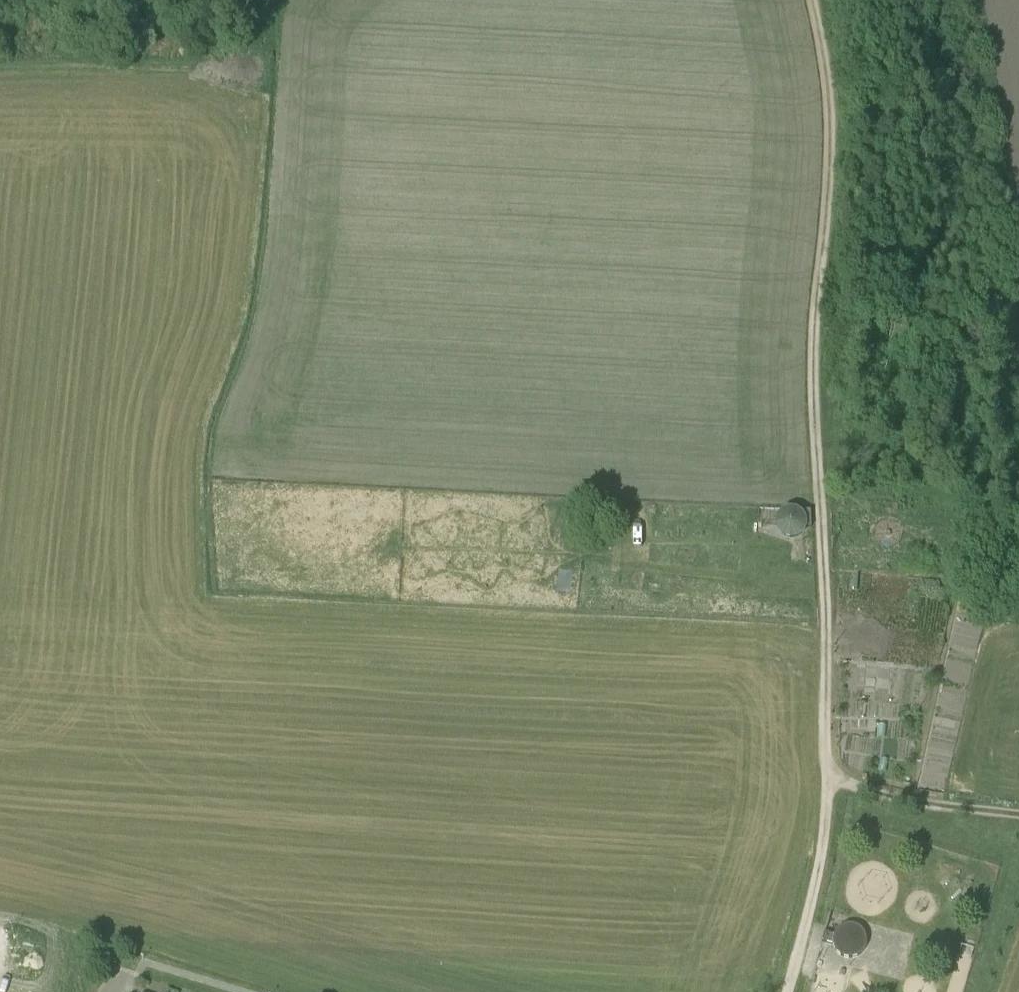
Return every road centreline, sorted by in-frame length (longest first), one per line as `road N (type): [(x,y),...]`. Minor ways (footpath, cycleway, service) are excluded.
road 1 (track): [(829,775),(814,343),(835,126),(815,0)]
road 2 (track): [(788,991),(826,828),(829,775)]
road 3 (track): [(1018,816),(886,794),(829,775)]

